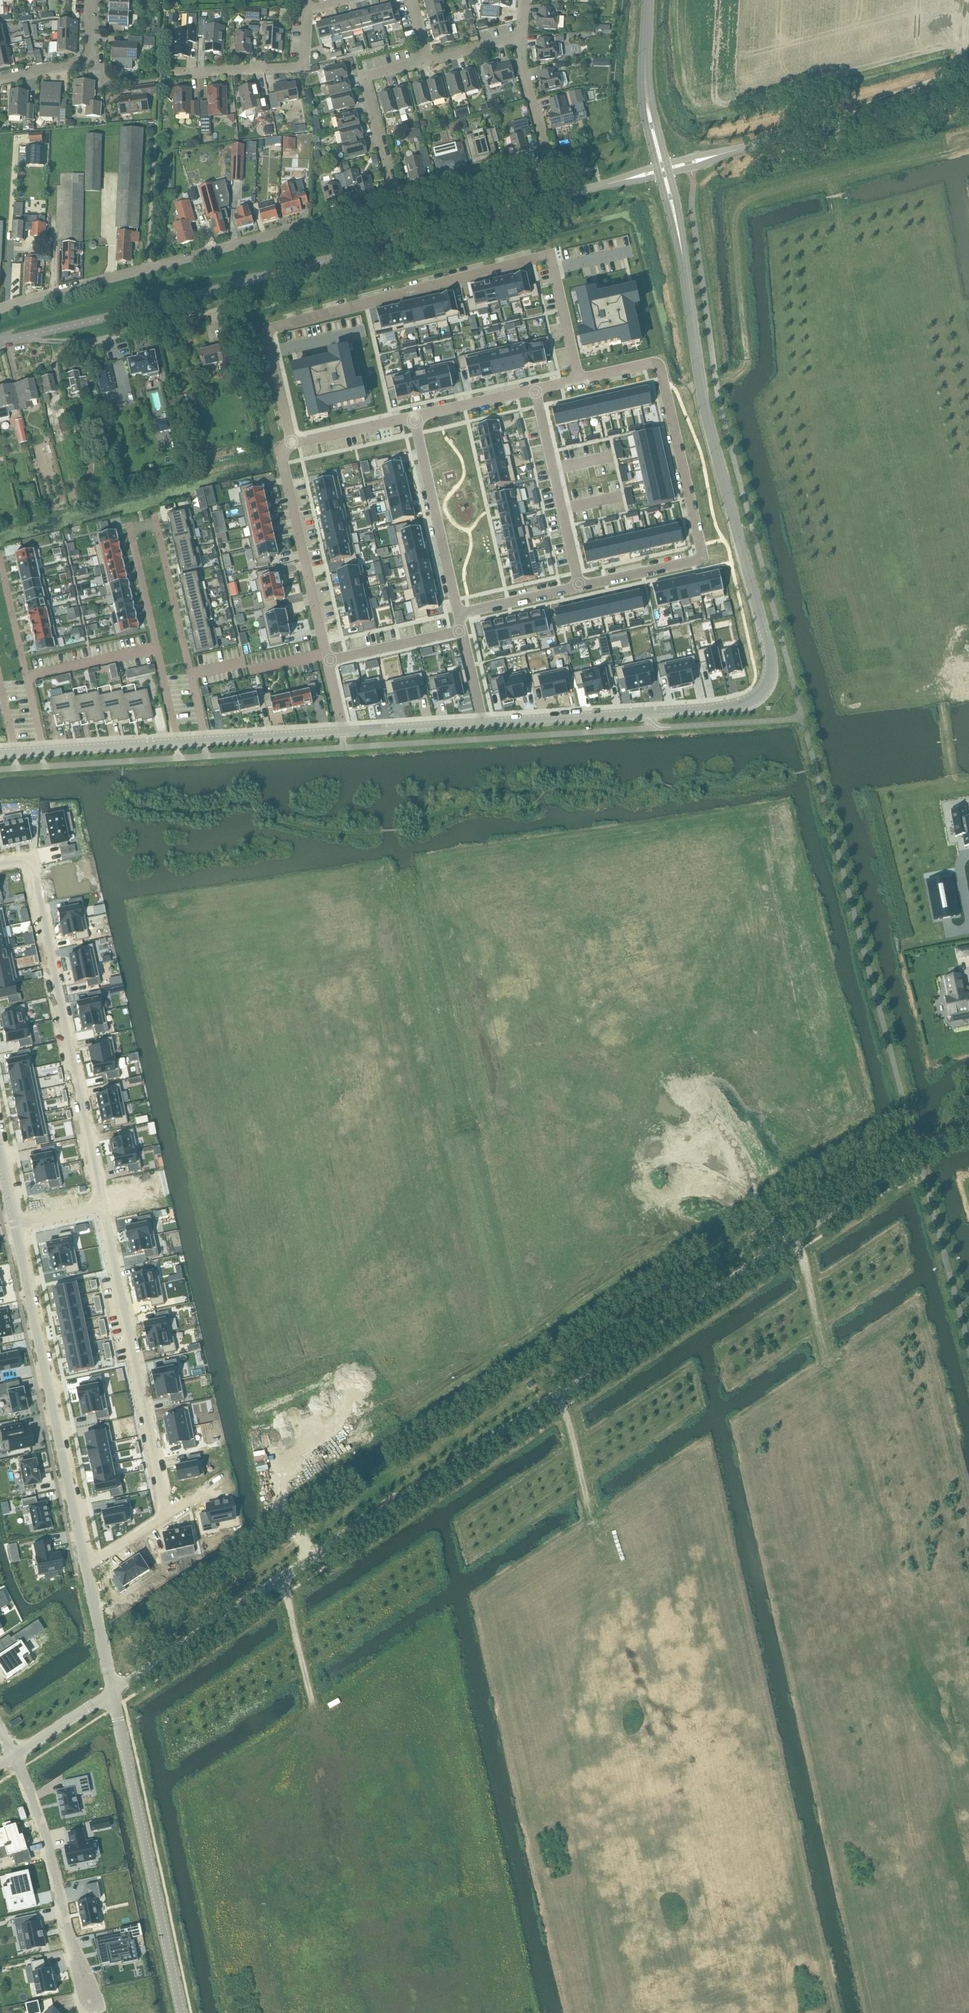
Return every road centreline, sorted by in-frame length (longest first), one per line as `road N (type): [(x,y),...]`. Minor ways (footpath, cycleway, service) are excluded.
road 1 (unclassified): [(112,1692),(916,1151),(968,1129)]
road 2 (tertiary): [(482,723),(729,707),(757,698),(770,678),(705,412),(676,226)]
road 3 (tertiary): [(0,343),(626,180)]
road 4 (residential): [(291,443),(268,329),(550,253),(579,380)]
road 5 (track): [(716,383),(746,364),(734,222),(749,199),(968,145)]
road 6 (residential): [(579,587),(703,557),(661,369),(654,362),(579,380)]
road 7 (residential): [(102,1206),(32,859),(0,866)]
road 8 (residential): [(206,740),(156,522),(130,528),(158,648)]
road 9 (unclassified): [(85,1566),(15,1224)]
road 10 (residential): [(181,2012),(112,1692)]
road 11 (residential): [(0,309),(308,227)]
road 12 (residential): [(164,1514),(102,1206)]
road 13 (residential): [(397,204),(549,164),(521,37)]
road 14 (residential): [(91,2012),(41,1827),(13,1756)]
road 15 (tertiary): [(718,155),(968,90)]
road 16 (residential): [(328,661),(281,449),(291,443)]
road 17 (residential): [(534,390),(579,587)]
road 18 (residential): [(458,614),(416,418)]
road 19 (residential): [(159,74),(304,65),(307,11)]
road 20 (residential): [(397,204),(364,77),(426,61)]
road 21 (track): [(817,130),(968,68)]
road 22 (residential): [(0,79),(87,59),(91,0)]
road 23 (tertiary): [(343,731),(482,723)]
road 24 (tertiary): [(206,740),(343,731)]
road 25 (residential): [(328,661),(461,631)]
road 26 (tertiary): [(43,751),(178,742)]
road 27 (residential): [(27,678),(158,648)]
road 28 (unclassified): [(112,1692),(85,1566)]
road 29 (residential): [(416,418),(291,443)]
road 30 (residential): [(458,614),(579,587)]
road 31 (residential): [(534,390),(416,418)]

